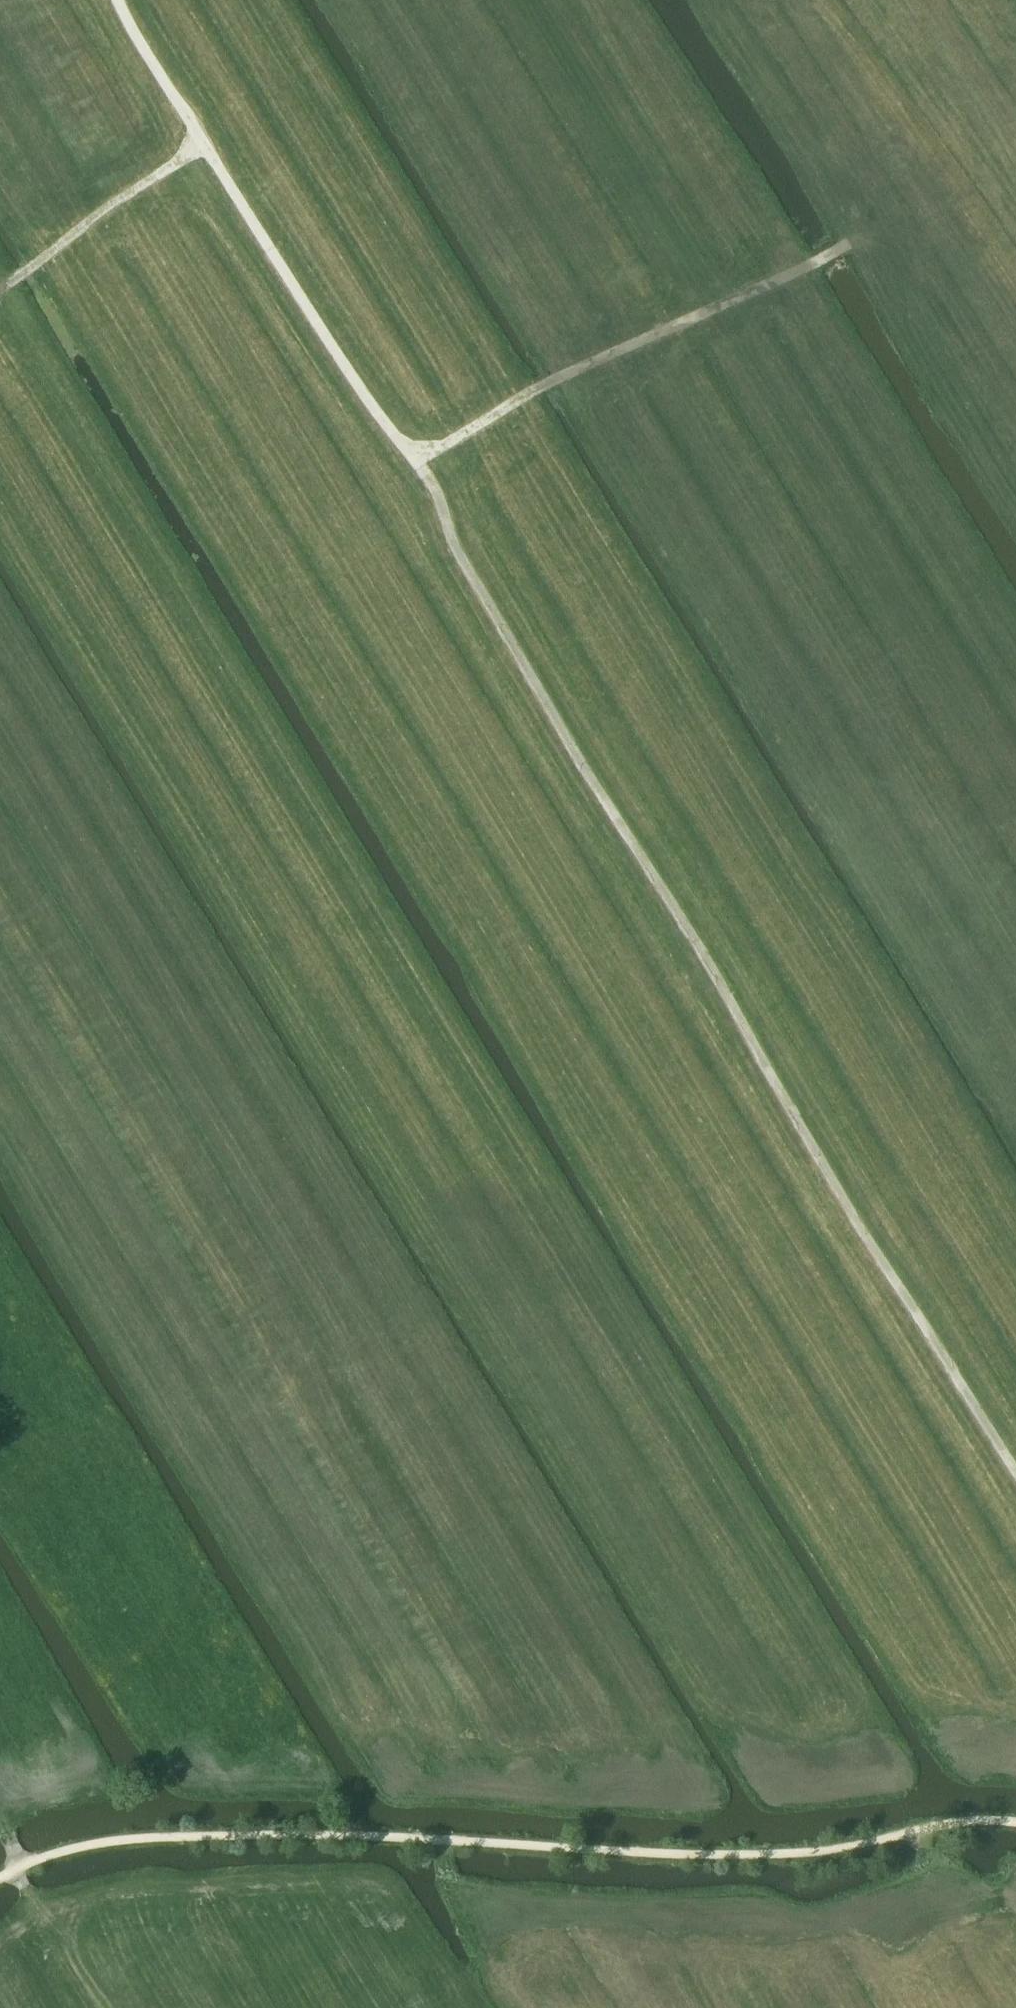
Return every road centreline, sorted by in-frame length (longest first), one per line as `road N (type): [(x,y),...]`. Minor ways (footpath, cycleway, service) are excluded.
road 1 (track): [(1015,1480),(445,532),(418,460),(384,428),(115,0)]
road 2 (track): [(0,1878),(84,1847),(158,1837),(322,1835),(752,1855),(834,1849),(959,1822),(1015,1822)]
road 3 (track): [(418,460),(545,384),(846,246)]
road 4 (track): [(203,144),(0,289)]

